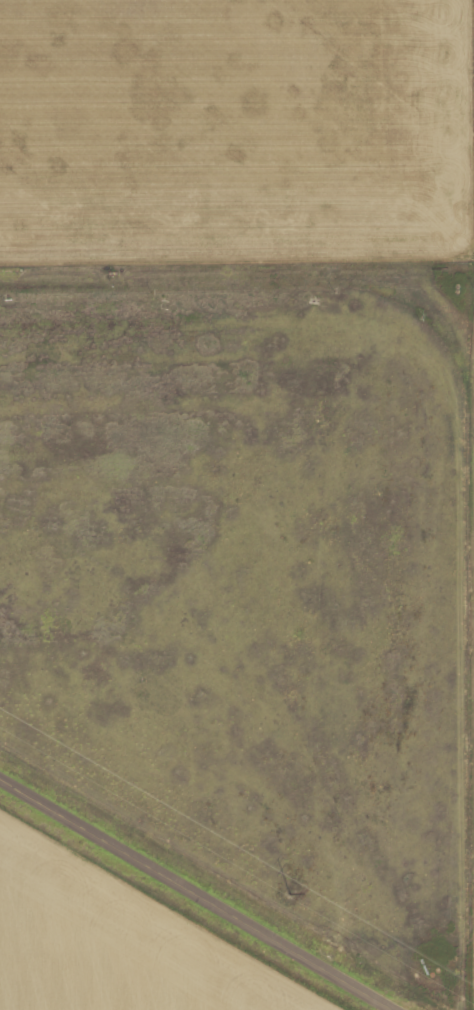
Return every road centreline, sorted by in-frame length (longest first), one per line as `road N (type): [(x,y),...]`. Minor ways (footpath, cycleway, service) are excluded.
road 1 (residential): [(0,276),(473,272)]
road 2 (tertiary): [(402,1009),(0,776)]

